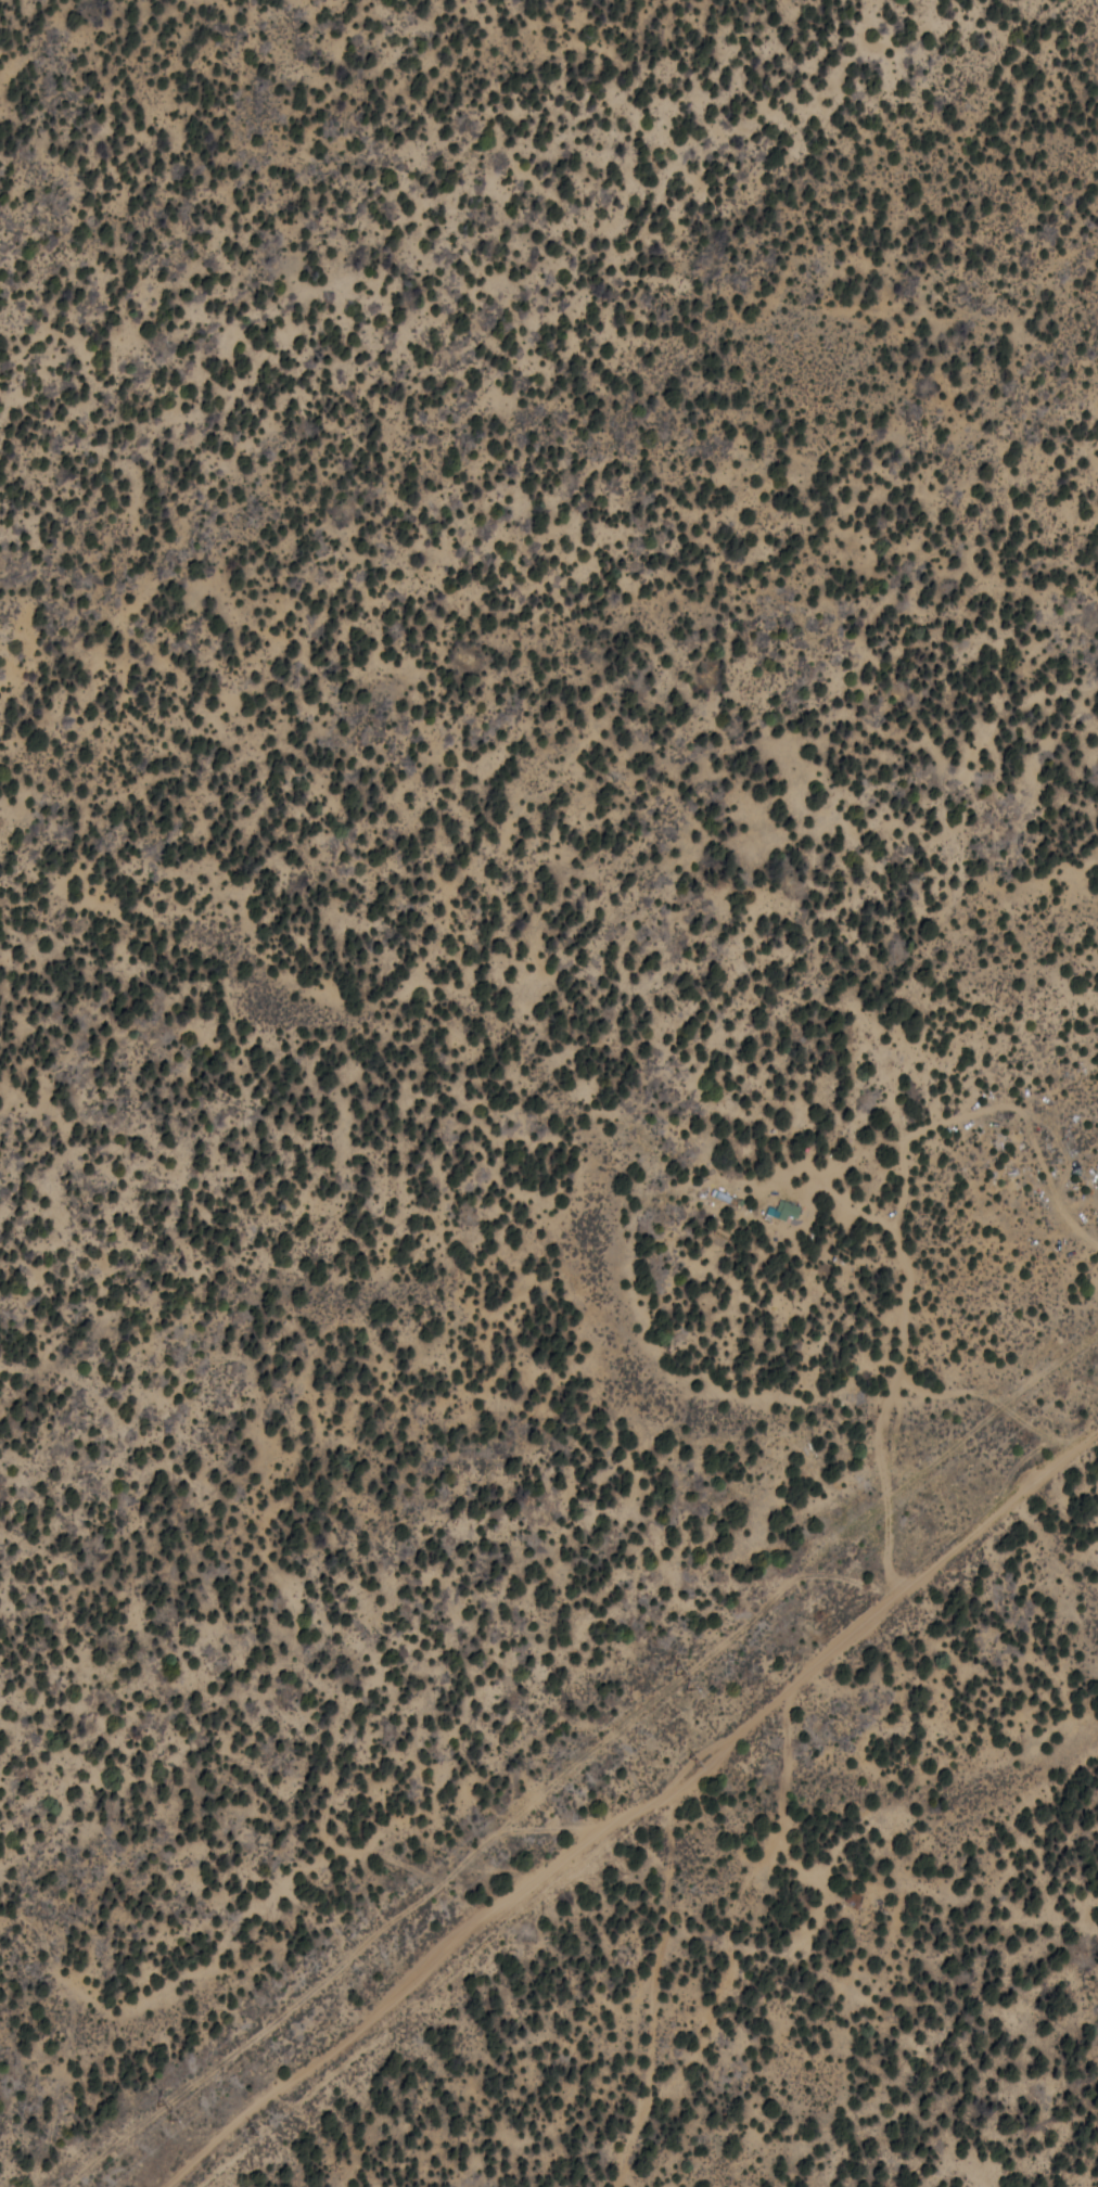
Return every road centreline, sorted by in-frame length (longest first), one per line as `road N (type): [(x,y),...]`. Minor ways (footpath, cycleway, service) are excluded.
road 1 (residential): [(1097,1359),(108,2186)]

